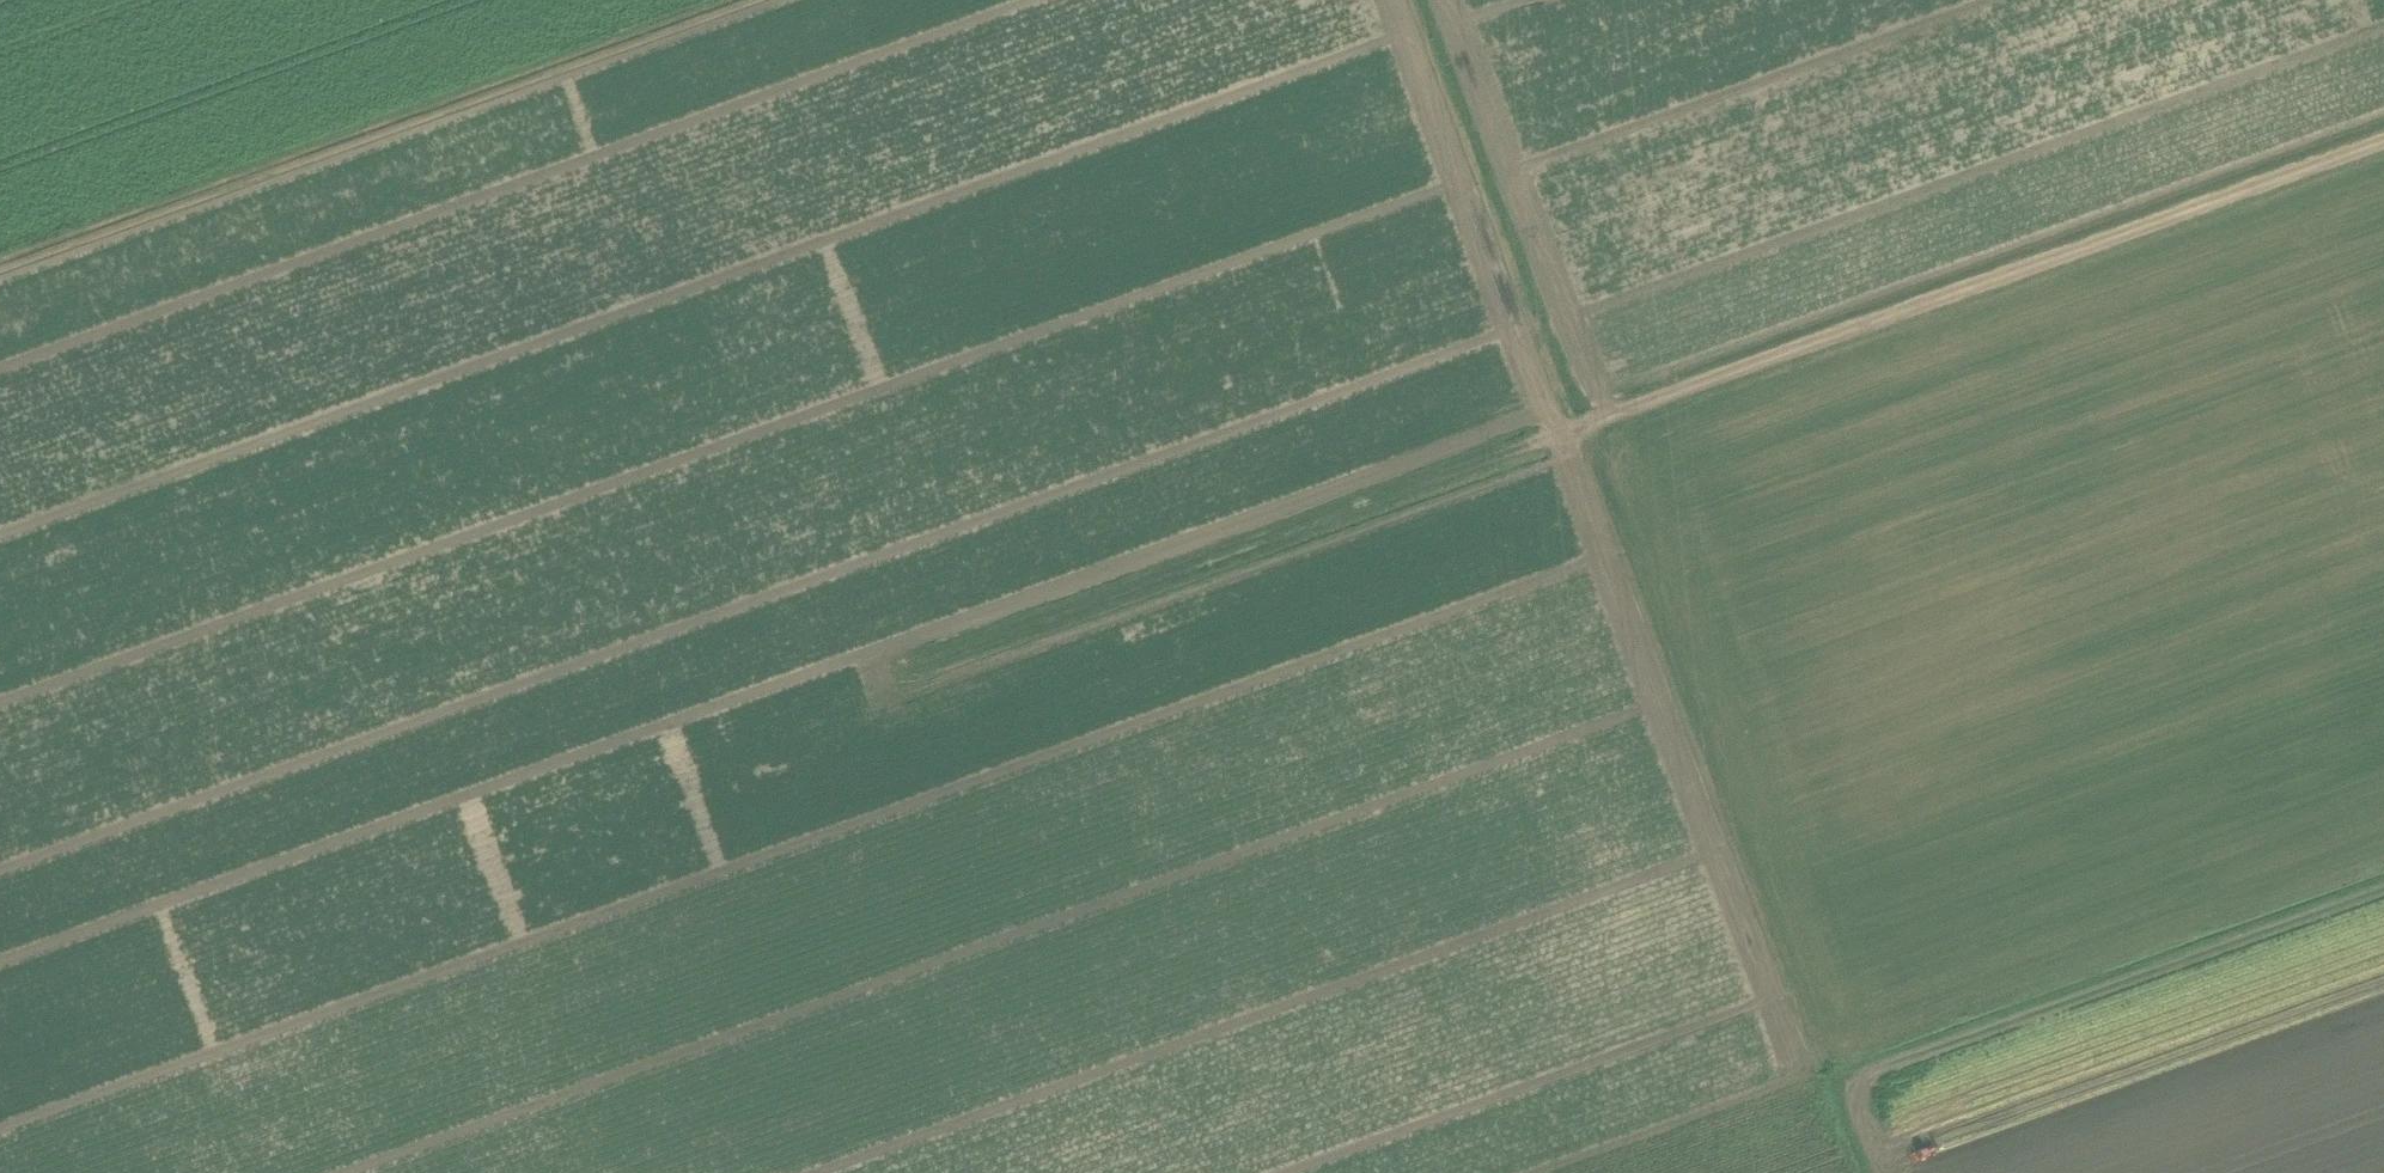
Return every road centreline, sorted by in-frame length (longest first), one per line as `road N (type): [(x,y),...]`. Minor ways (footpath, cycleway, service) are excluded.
road 1 (track): [(2383,146),(819,704)]

